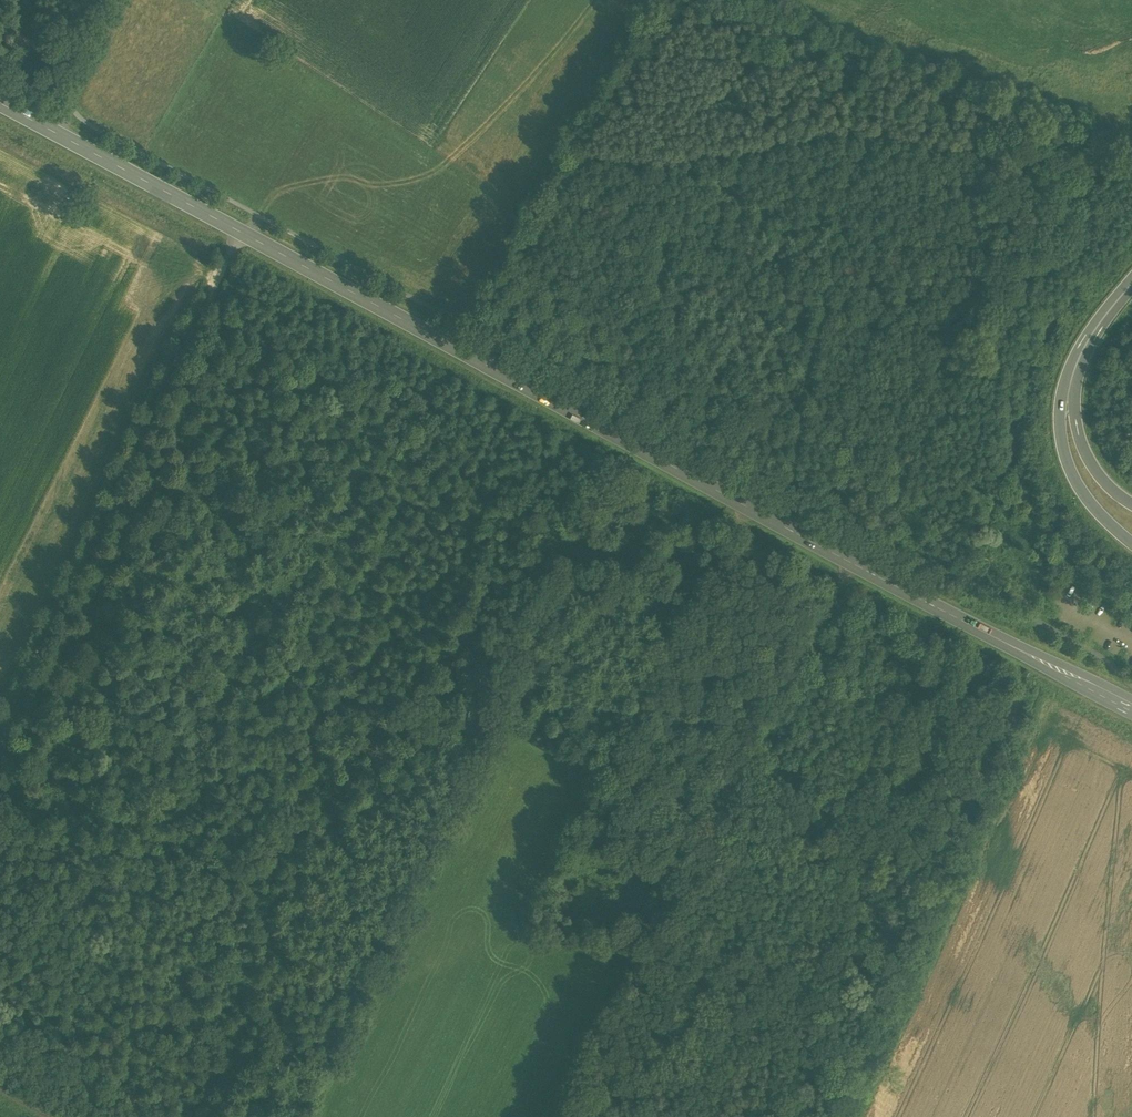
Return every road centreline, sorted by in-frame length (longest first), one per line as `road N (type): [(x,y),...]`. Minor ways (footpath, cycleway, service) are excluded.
road 1 (secondary): [(0,104),(992,635)]
road 2 (track): [(241,234),(0,751)]
road 3 (motorway): [(1073,386),(1062,425),(1074,479),(1131,542)]
road 4 (secondary): [(992,635),(1131,715)]
road 5 (secondary): [(1131,699),(992,635)]
road 6 (motorway): [(1131,503),(1091,464),(1073,386)]

